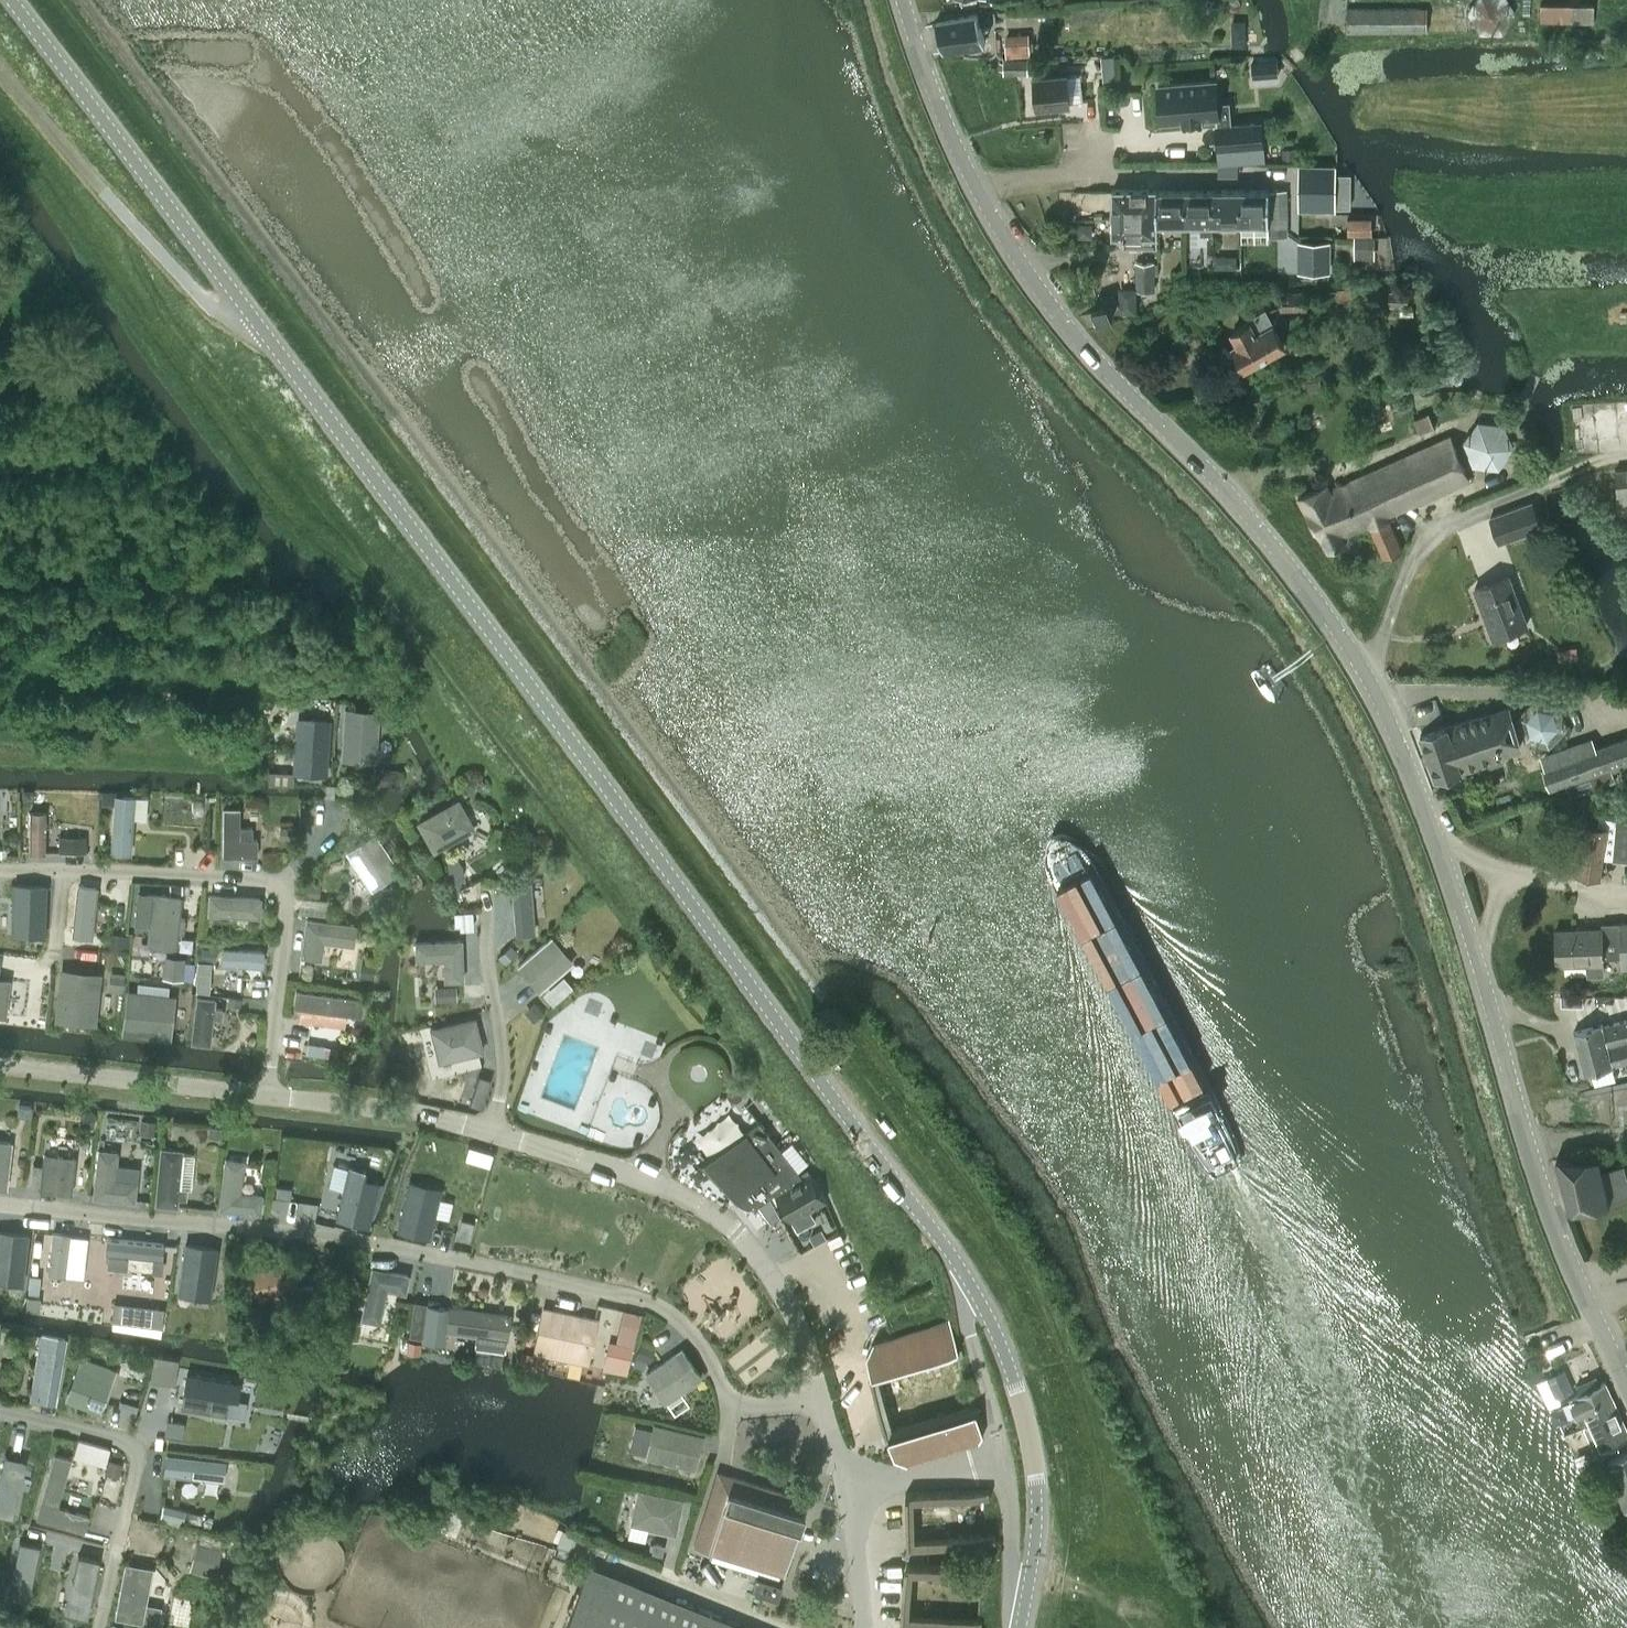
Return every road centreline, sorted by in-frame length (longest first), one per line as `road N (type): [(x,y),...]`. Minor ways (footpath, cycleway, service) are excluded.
road 1 (tertiary): [(971,1284),(9,0)]
road 2 (tertiary): [(1626,1390),(1545,1188),(1462,908),(1382,703),(1257,525),(1085,349),(1027,273),(946,125),(904,0)]
road 3 (track): [(782,1029),(789,983),(452,490),(80,0)]
road 4 (unclassified): [(844,1491),(788,1304),(762,1260),(699,1207),(646,1181),(417,1113),(0,1066)]
road 5 (tertiary): [(1028,1589),(1037,1522),(1032,1446),(971,1284)]
road 6 (residential): [(971,1284),(963,1309),(1001,1452)]
road 7 (residential): [(844,1491),(1001,1452)]
road 8 (residential): [(1001,1452),(1014,1575),(1028,1589)]
road 9 (unclassified): [(864,1627),(844,1491)]

